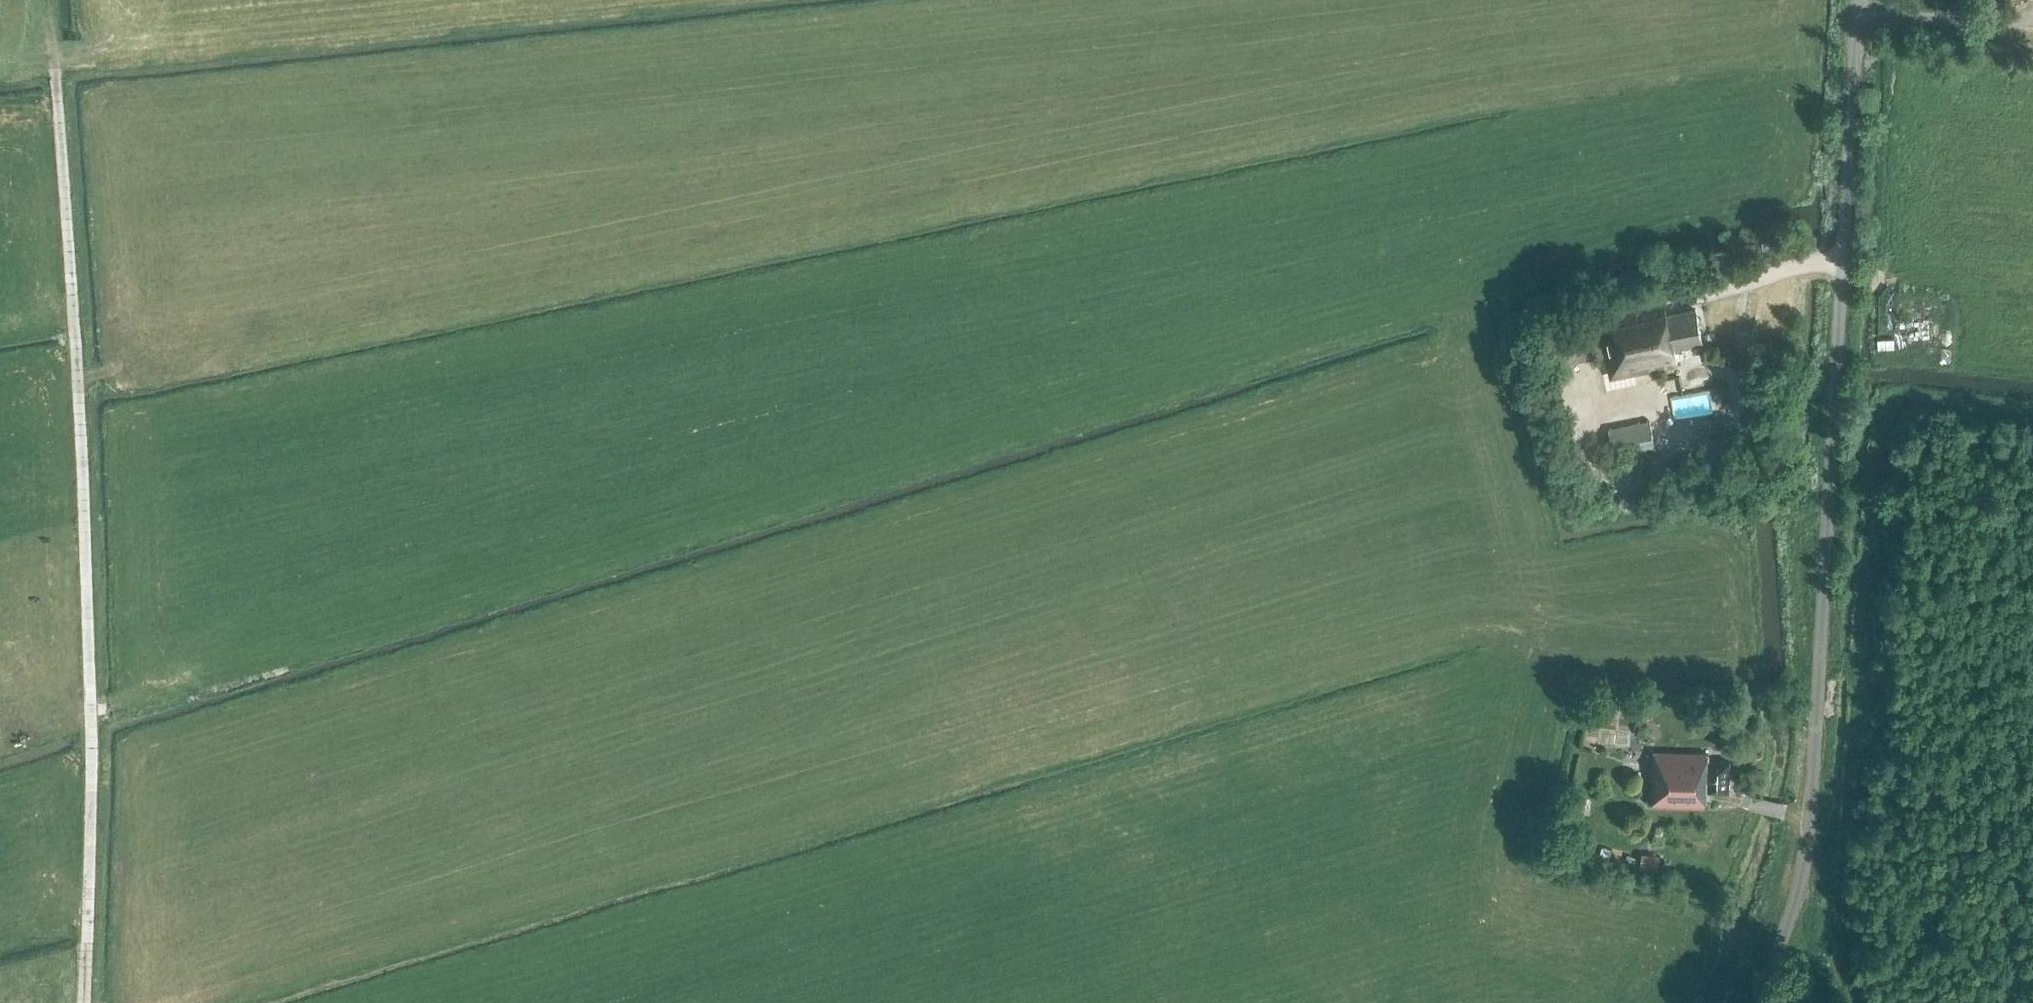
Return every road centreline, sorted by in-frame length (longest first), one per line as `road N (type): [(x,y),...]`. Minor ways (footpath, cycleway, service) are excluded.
road 1 (unclassified): [(1756,1002),(1792,917),(1809,831),(1858,0)]
road 2 (track): [(1857,11),(2032,19)]

